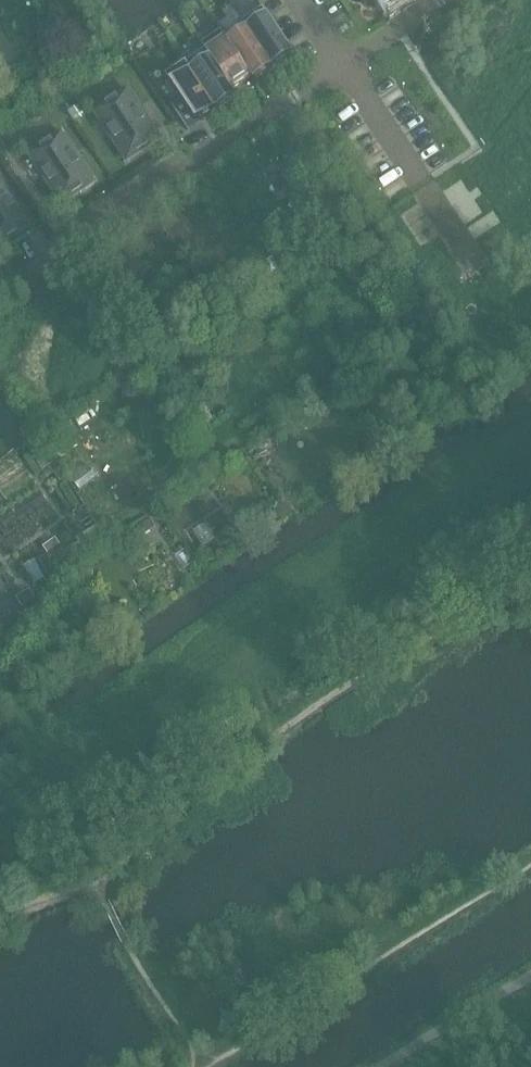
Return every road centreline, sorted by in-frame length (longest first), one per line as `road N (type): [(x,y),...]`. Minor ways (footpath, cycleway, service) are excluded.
road 1 (residential): [(0,292),(340,67)]

